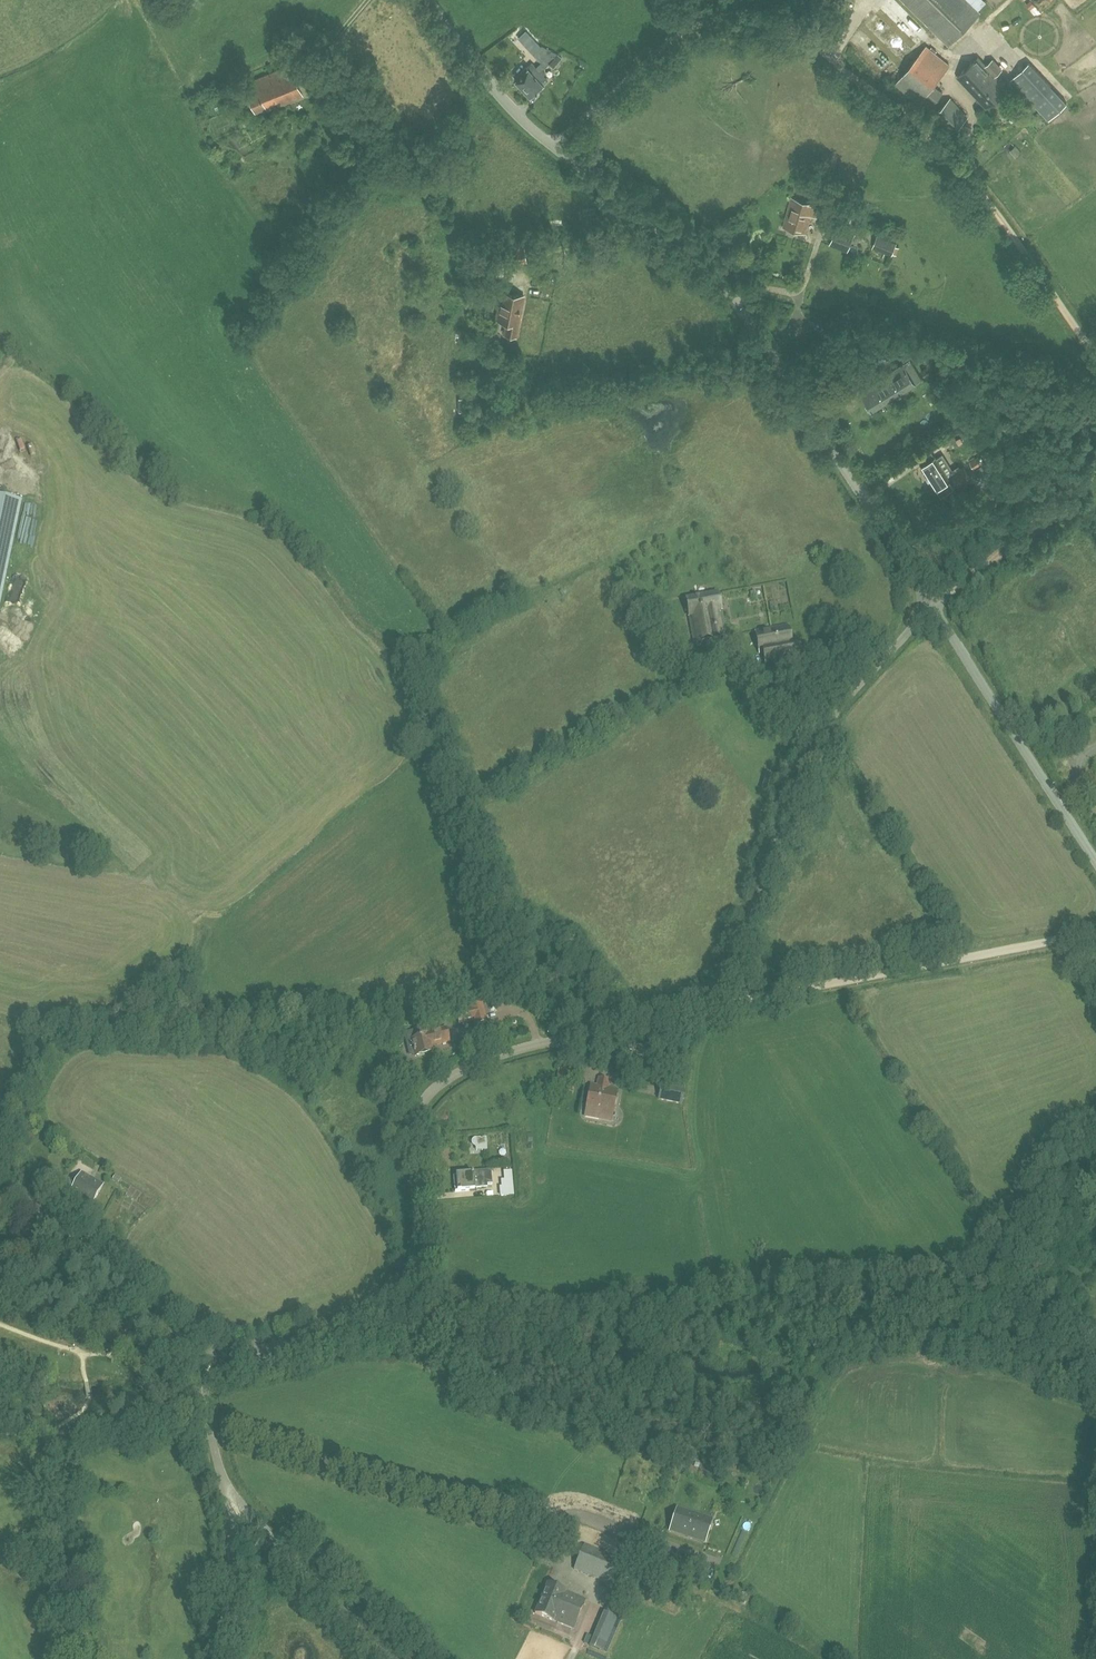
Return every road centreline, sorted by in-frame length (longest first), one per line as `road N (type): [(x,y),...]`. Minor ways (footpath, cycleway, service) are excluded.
road 1 (unclassified): [(231,1353),(318,1329),(376,1304),(401,1283),(416,1247),(413,1122),(437,1087),(521,1048),(707,1001),(719,989),(817,739),(932,603)]
road 2 (residential): [(1095,354),(996,213),(920,127),(793,31),(721,21),(689,29),(550,143)]
road 3 (unclassified): [(932,603),(711,268),(550,143)]
road 4 (track): [(1095,931),(707,1001)]
road 5 (track): [(212,1439),(500,1523),(551,1558)]
road 6 (unclassified): [(1095,859),(932,603)]
road 7 (unclassified): [(389,1658),(224,1486)]
road 8 (unclassified): [(167,1336),(45,1215),(0,1183)]
road 9 (residential): [(1095,470),(932,603)]
road 10 (unclassified): [(550,143),(509,106),(428,0)]
road 11 (unclassified): [(216,1658),(232,1569),(224,1486)]

